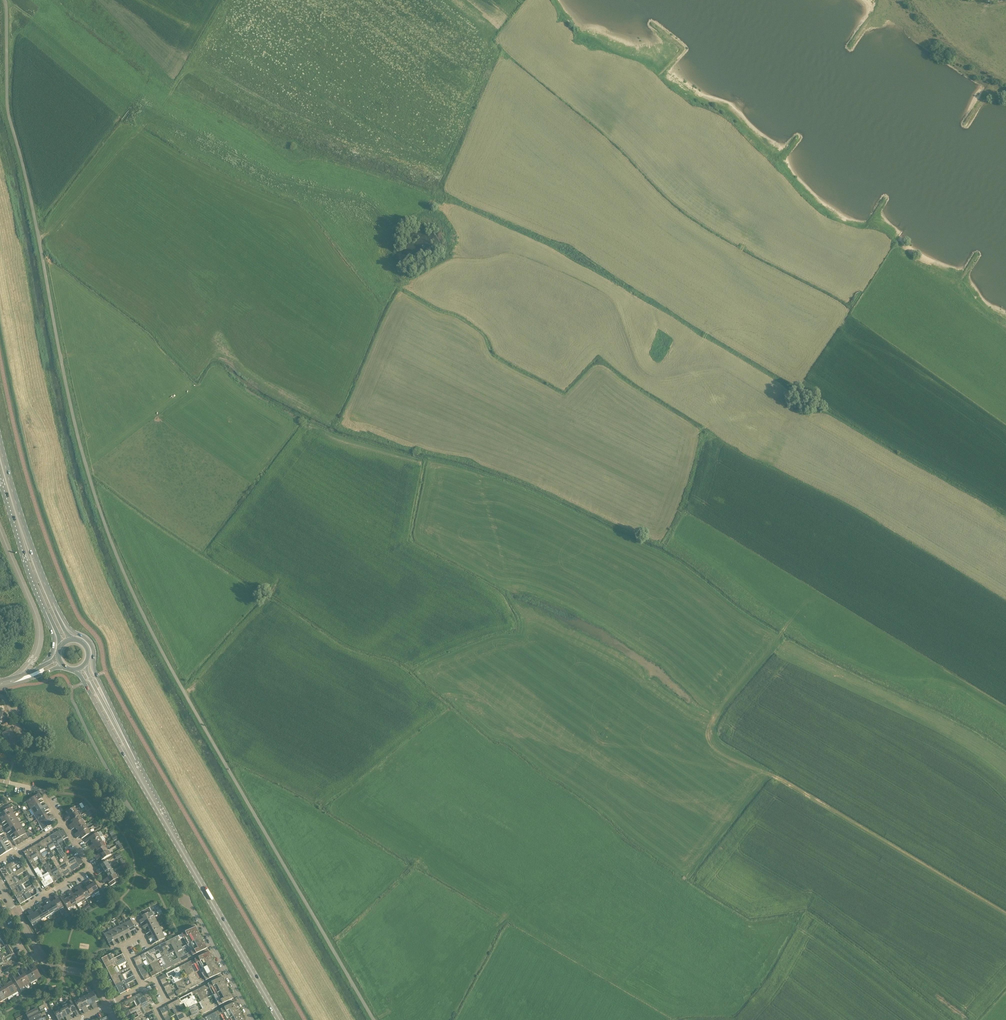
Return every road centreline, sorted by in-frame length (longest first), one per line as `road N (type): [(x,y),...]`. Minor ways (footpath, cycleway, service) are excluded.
road 1 (unclassified): [(373,1019),(173,673),(109,536),(75,428),(8,111),(5,0)]
road 2 (secondary): [(281,1019),(130,757)]
road 3 (track): [(1005,913),(775,775)]
road 4 (track): [(38,238),(143,127)]
road 5 (residential): [(253,1019),(185,897)]

